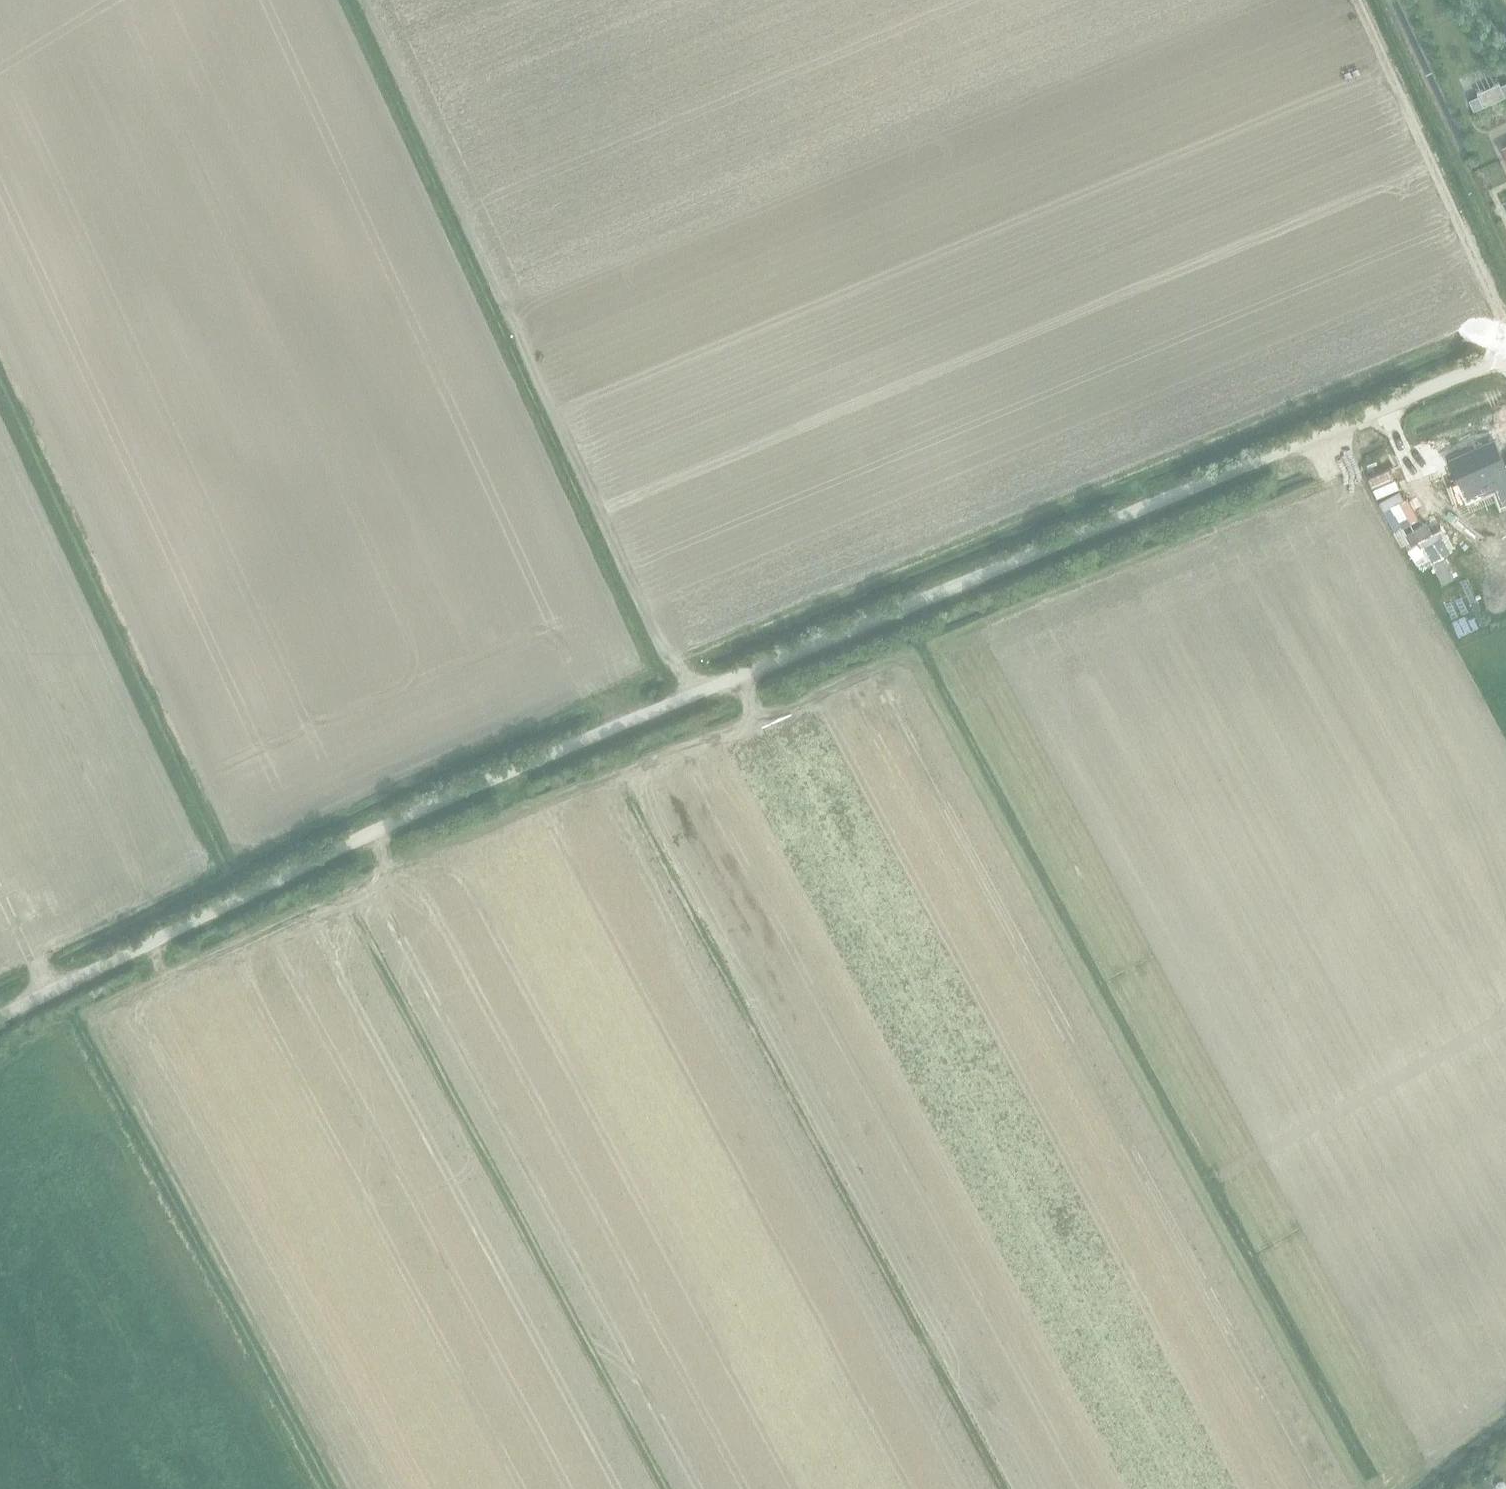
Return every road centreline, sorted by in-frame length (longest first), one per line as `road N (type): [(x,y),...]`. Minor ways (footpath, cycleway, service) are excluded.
road 1 (unclassified): [(0,1015),(371,830),(1505,353)]

